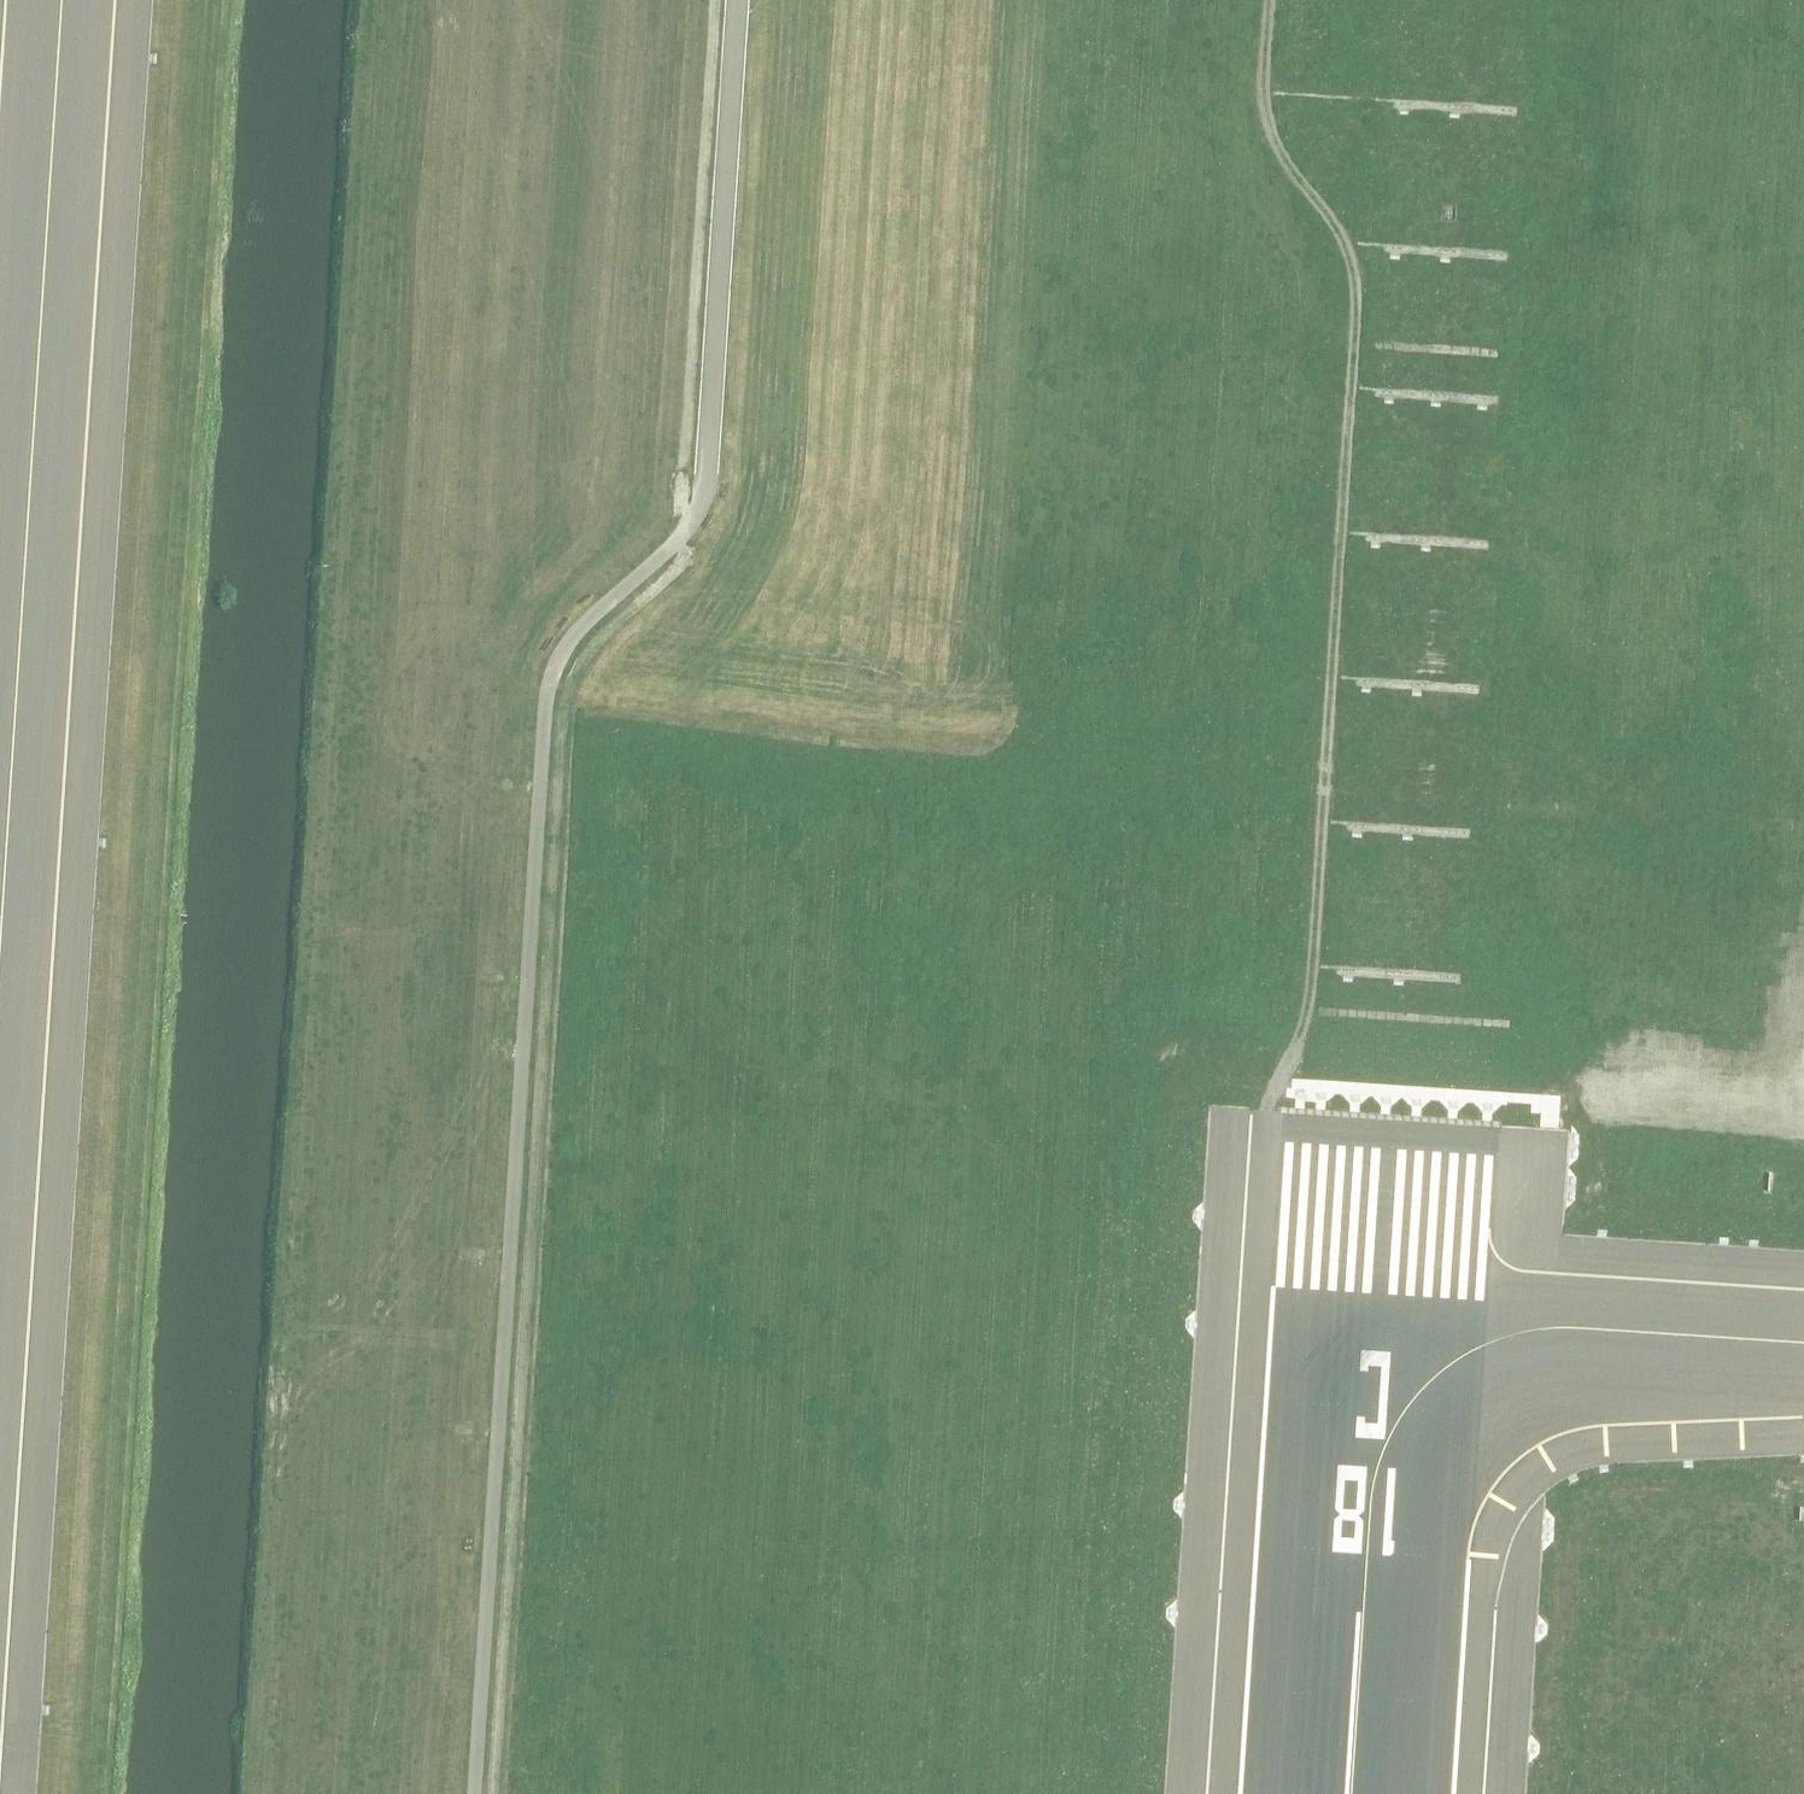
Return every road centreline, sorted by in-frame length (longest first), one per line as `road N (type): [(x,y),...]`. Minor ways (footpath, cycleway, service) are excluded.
road 1 (track): [(1268,1109),(1306,1020),(1313,973),(1357,305),(1342,240),(1280,151),(1271,121),(1263,89),(1267,0)]

